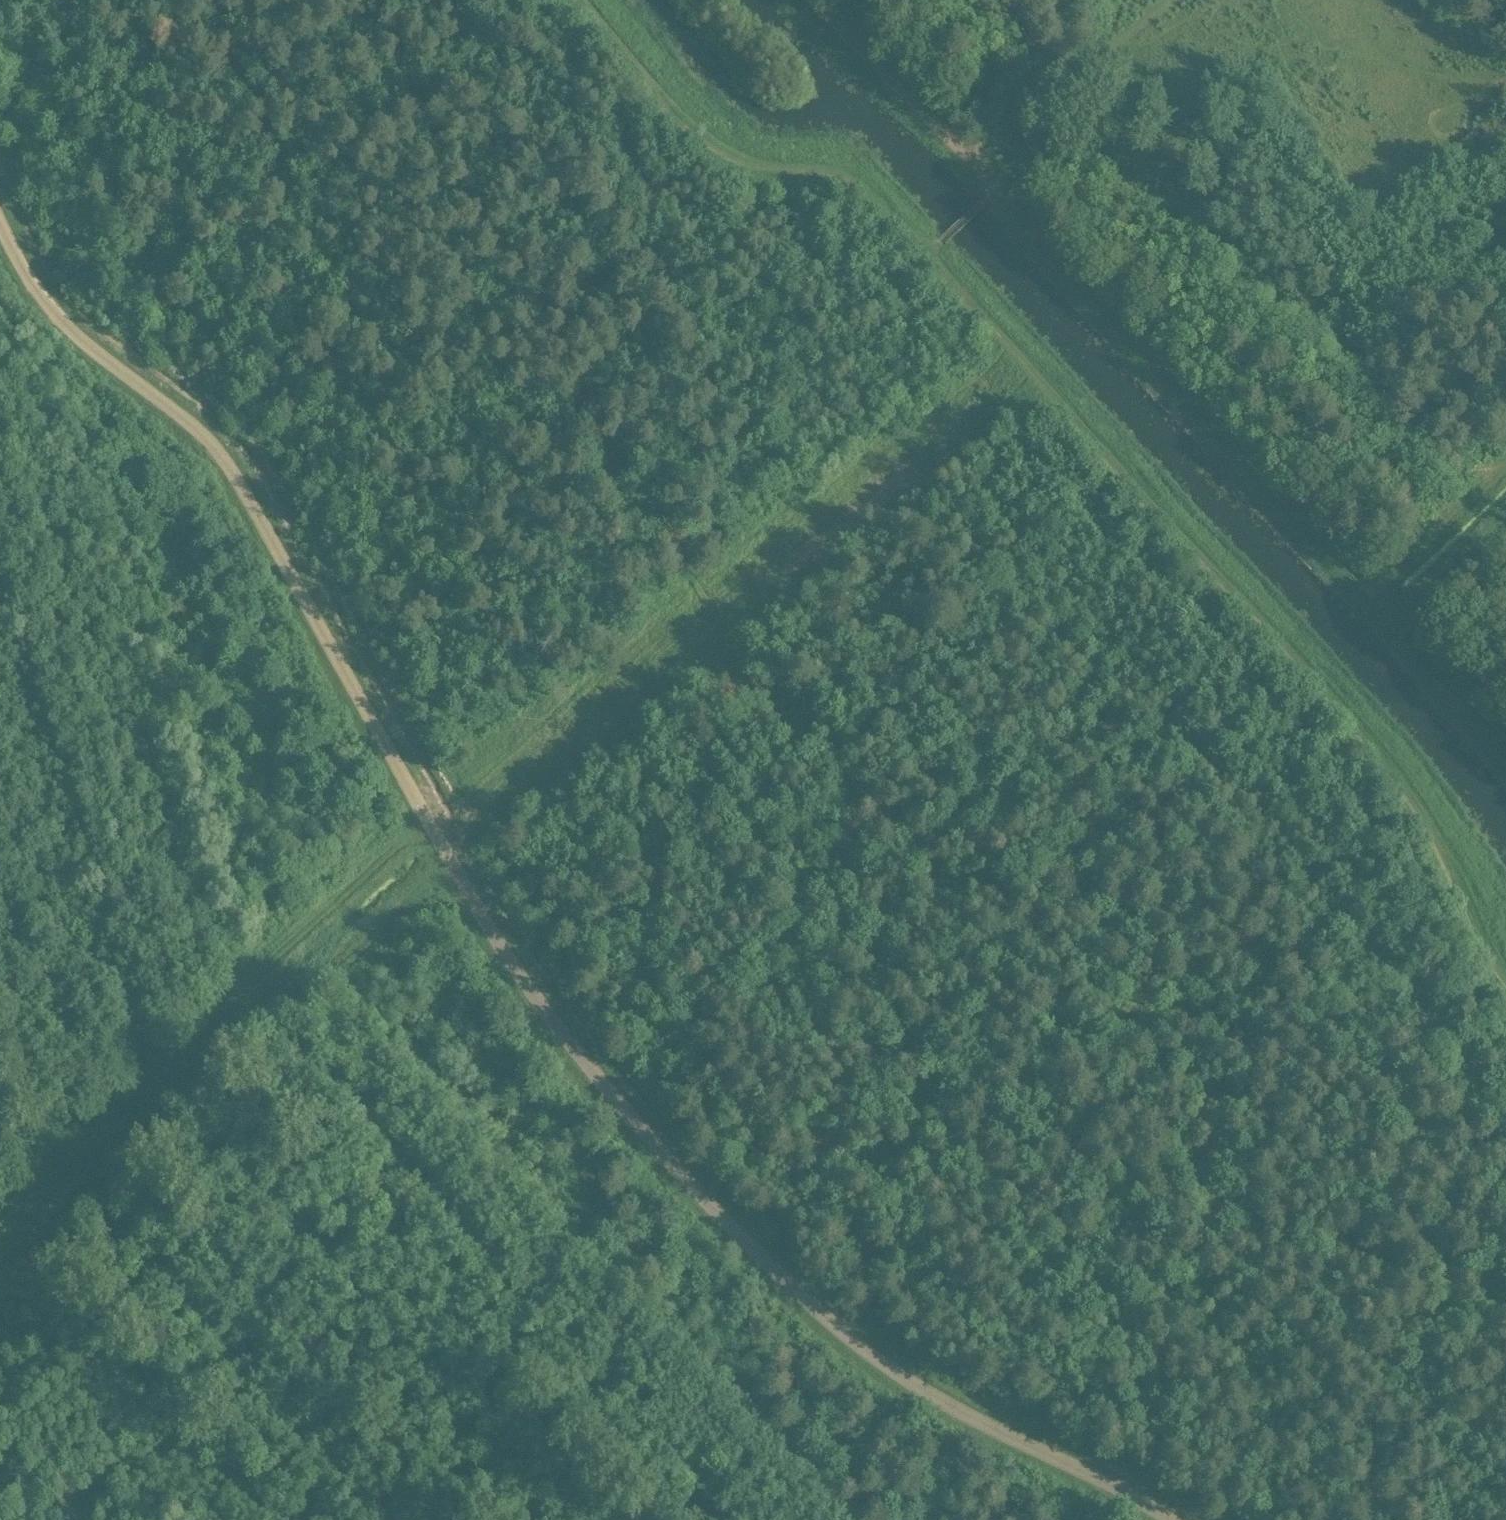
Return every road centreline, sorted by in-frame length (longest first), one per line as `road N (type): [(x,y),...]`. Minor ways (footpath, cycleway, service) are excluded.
road 1 (unclassified): [(1171,1519),(967,1415),(868,1352),(773,1268),(629,1115),(493,934),(218,451),(71,332),(35,291),(0,224)]
road 2 (track): [(1505,985),(1446,856),(1386,765),(927,253)]
road 3 (track): [(927,253),(844,177),(747,164),(706,138),(579,0)]
road 4 (track): [(1365,591),(1505,466)]
road 5 (track): [(1505,511),(1389,617)]

